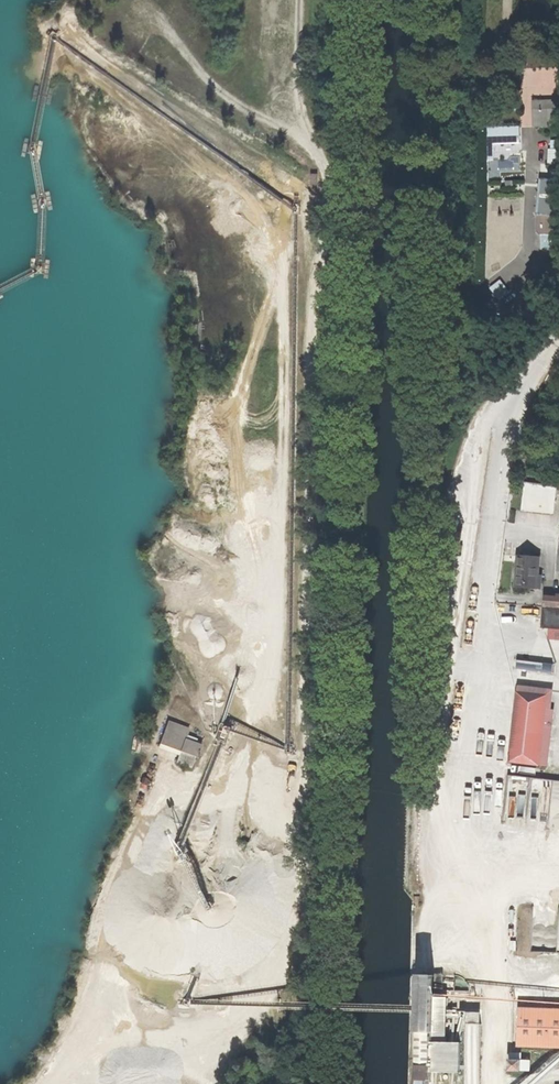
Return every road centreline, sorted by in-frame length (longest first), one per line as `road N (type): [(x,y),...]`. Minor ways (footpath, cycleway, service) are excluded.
road 1 (track): [(41,1083),(86,1038),(132,1026),(229,1022),(266,1004),(295,933),(301,801)]

